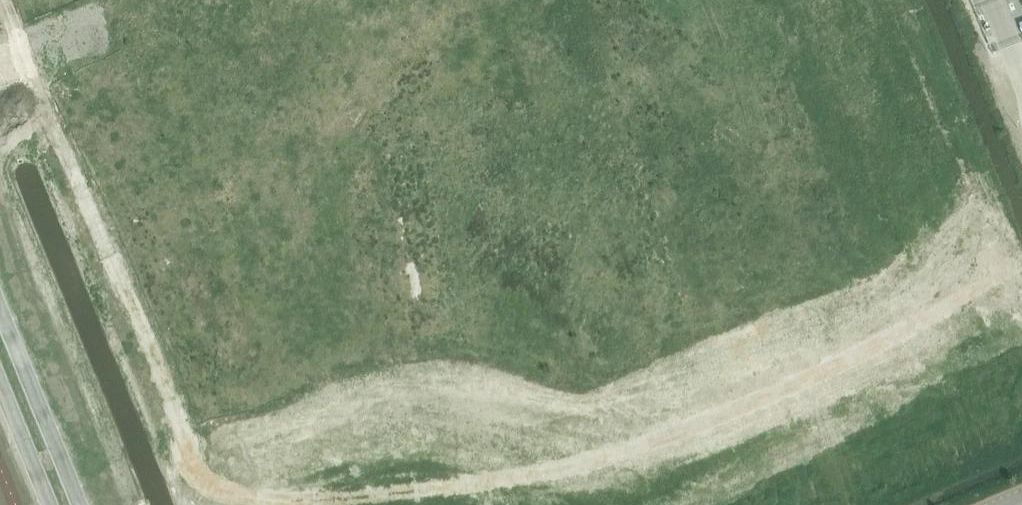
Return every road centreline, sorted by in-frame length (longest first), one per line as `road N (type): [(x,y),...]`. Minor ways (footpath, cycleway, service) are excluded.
road 1 (unclassified): [(80,504),(0,310)]
road 2 (unclassified): [(0,386),(49,504)]

